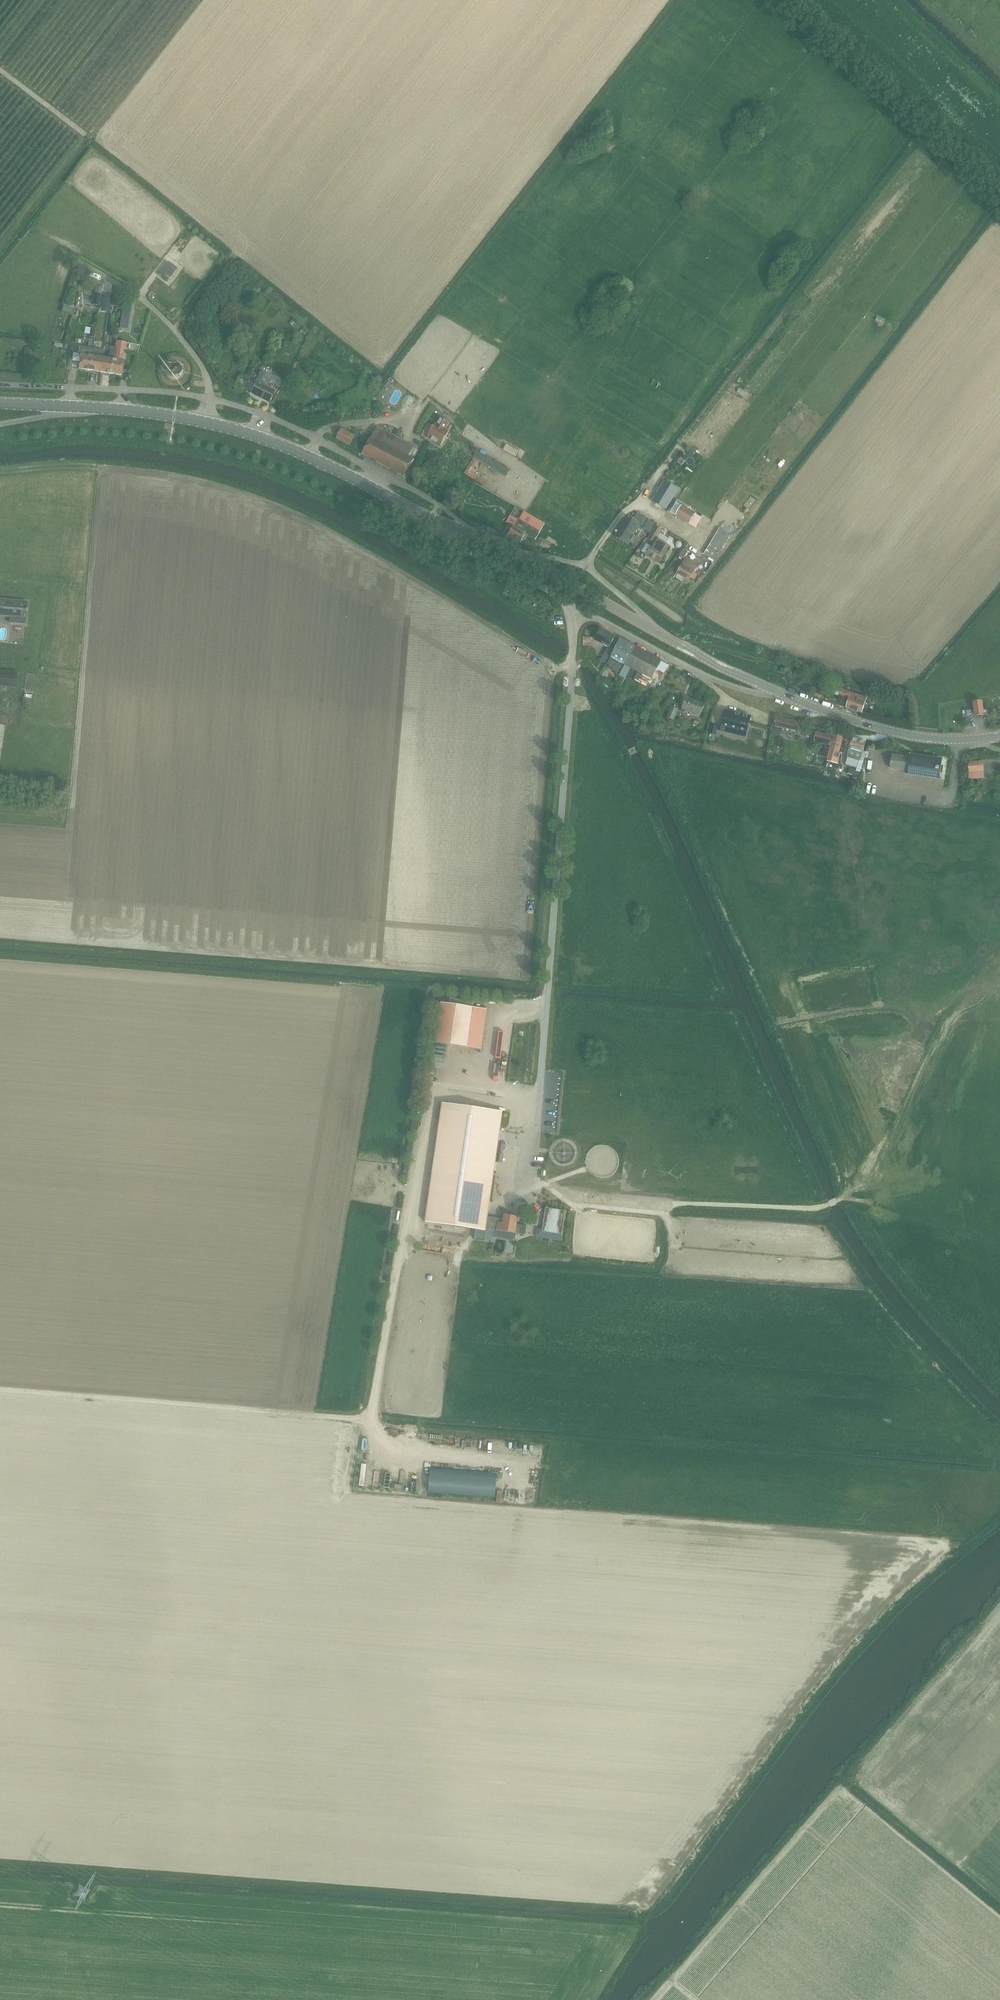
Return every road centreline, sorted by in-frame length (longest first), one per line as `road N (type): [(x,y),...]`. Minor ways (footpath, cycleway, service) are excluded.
road 1 (track): [(0,1393),(370,1421),(429,1093)]
road 2 (unclassified): [(777,692),(710,679),(456,544),(431,518)]
road 3 (tertiary): [(90,408),(257,437),(431,518)]
road 4 (tertiary): [(777,692),(910,736),(999,735)]
road 5 (track): [(852,0),(999,135)]
road 6 (unclassified): [(648,628),(587,567),(516,553)]
road 7 (tertiary): [(648,628),(516,553)]
road 8 (tertiary): [(777,692),(648,628)]

